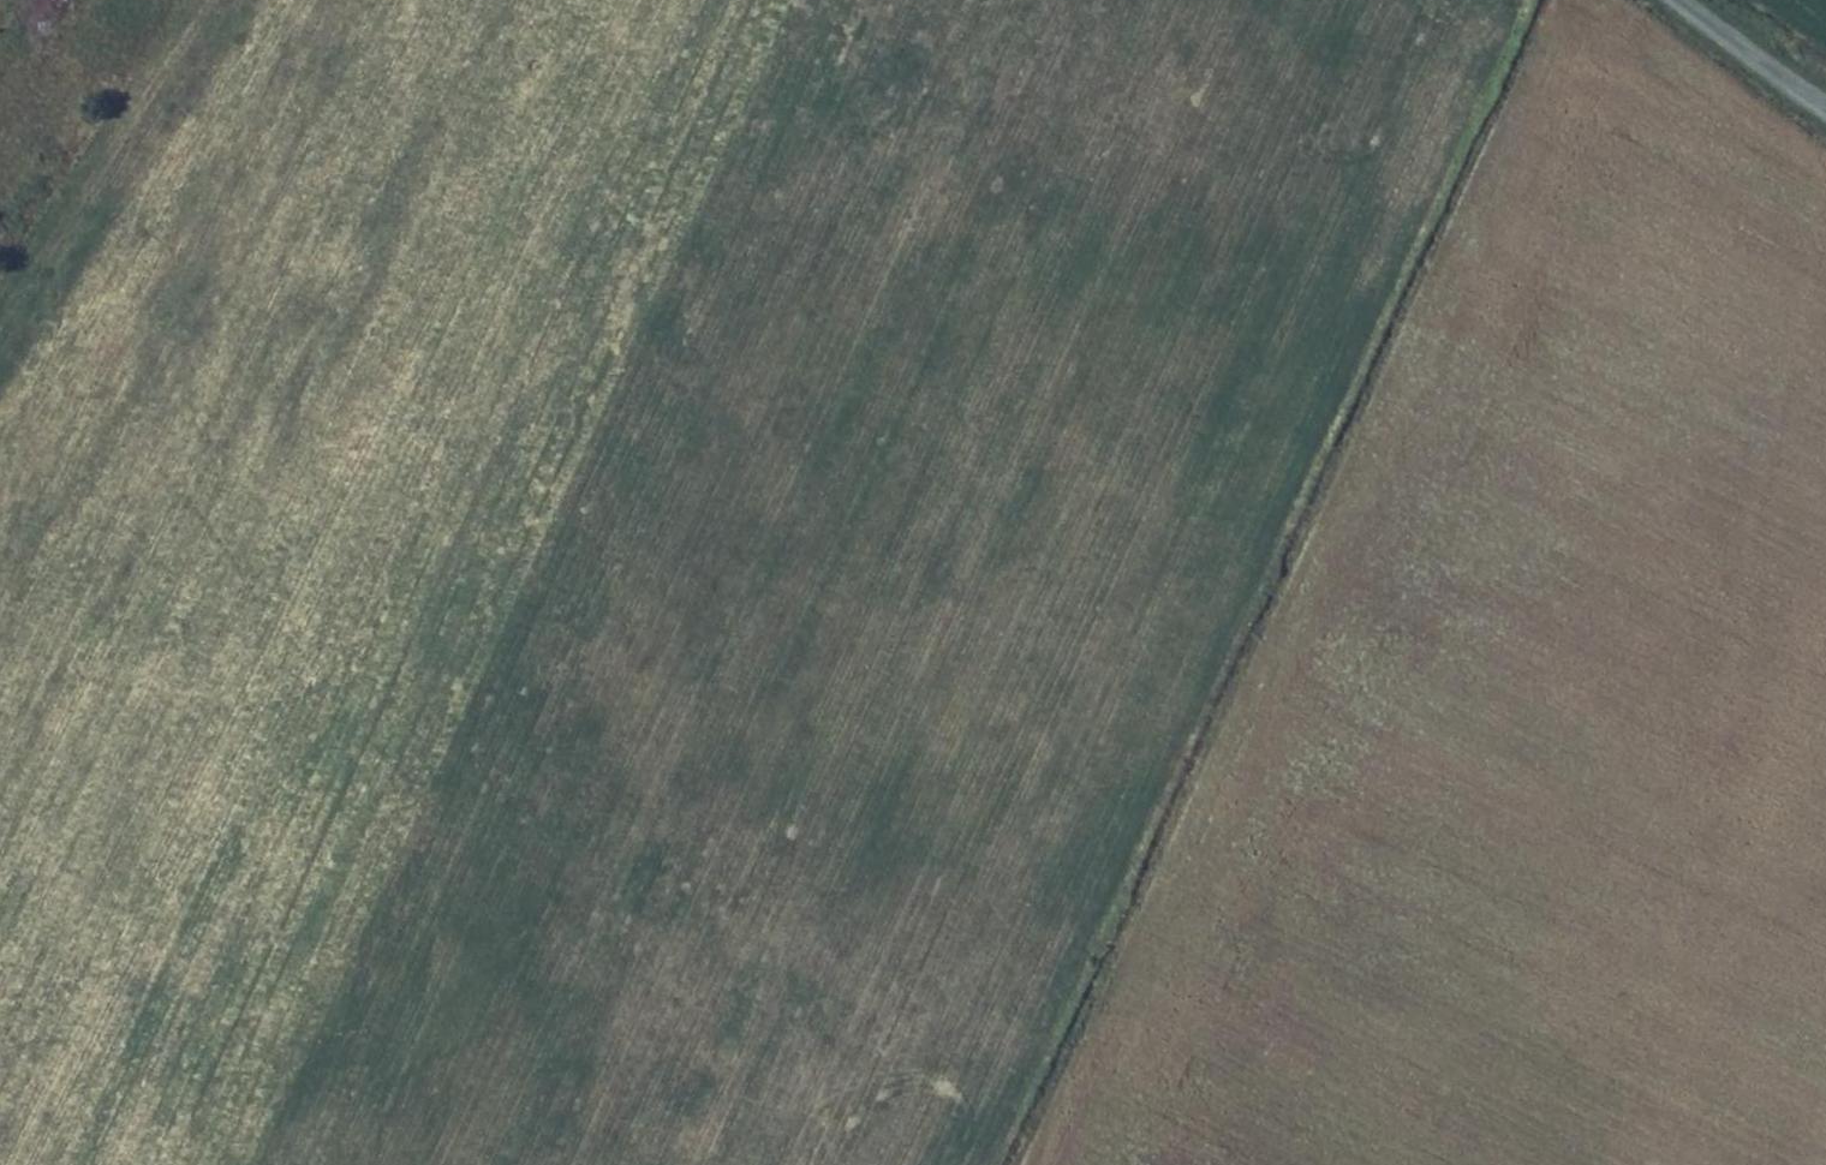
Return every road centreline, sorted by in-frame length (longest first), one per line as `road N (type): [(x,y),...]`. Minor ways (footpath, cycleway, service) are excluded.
road 1 (unclassified): [(1681,0),(1825,109)]

